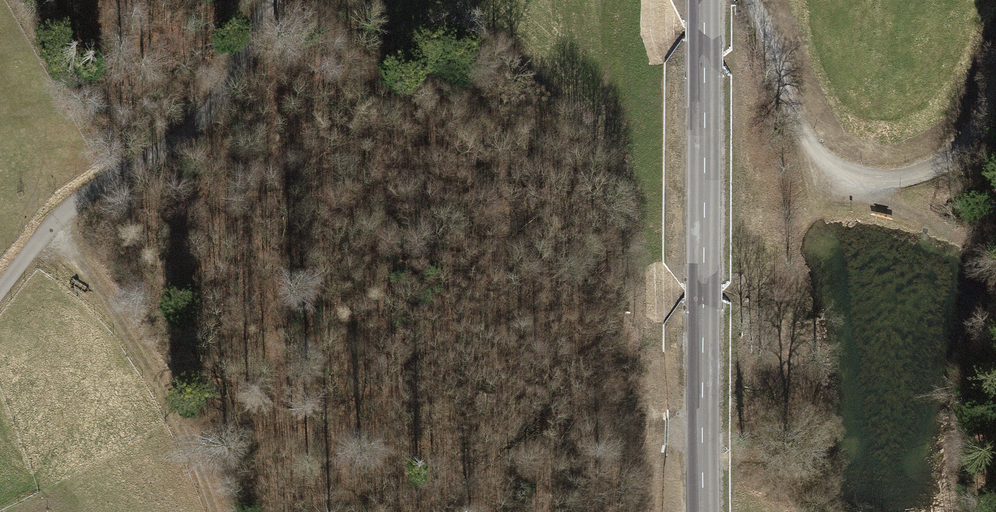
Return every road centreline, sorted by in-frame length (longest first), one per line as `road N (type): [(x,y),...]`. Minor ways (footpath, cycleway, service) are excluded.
road 1 (tertiary): [(703,0),(705,511)]
road 2 (unclassified): [(281,0),(223,97),(191,132),(56,222),(0,293)]
road 3 (track): [(742,0),(800,137),(865,181),(919,176),(968,145),(995,88)]
road 4 (track): [(56,222),(213,472),(224,511)]

